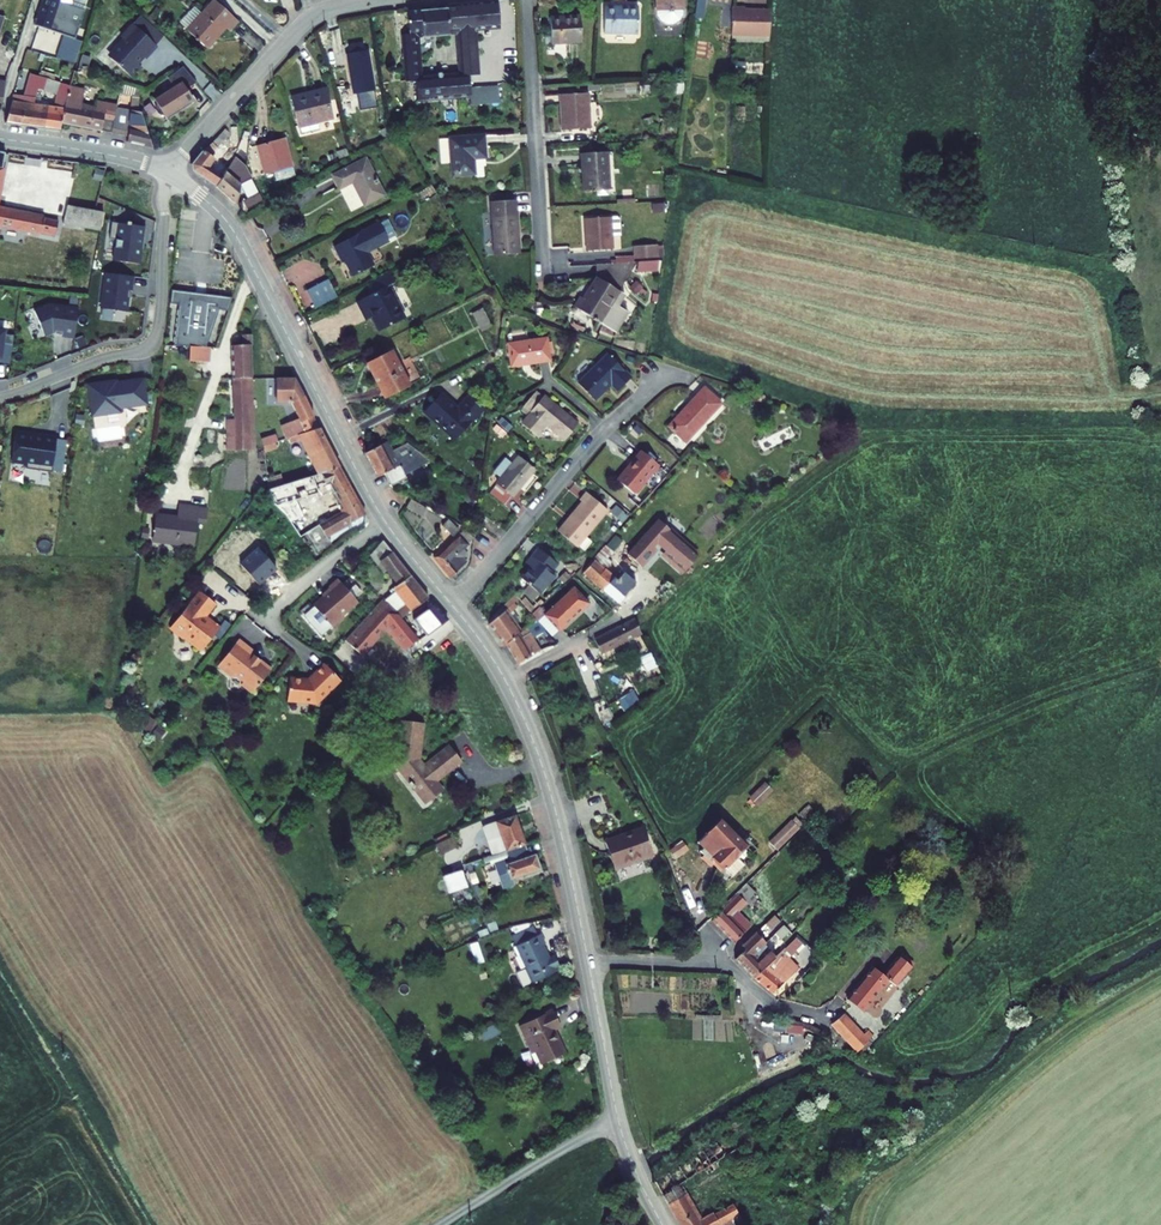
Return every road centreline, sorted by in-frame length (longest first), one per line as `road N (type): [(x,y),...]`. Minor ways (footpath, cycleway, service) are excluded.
road 1 (tertiary): [(170,172),(236,237),(387,523)]
road 2 (residential): [(170,172),(153,341),(0,397)]
road 3 (residential): [(454,607),(595,439),(661,378),(682,372)]
road 4 (tertiary): [(506,680),(548,784),(588,959)]
road 5 (residential): [(526,0),(543,277)]
road 6 (tertiary): [(588,959),(621,1131),(662,1224)]
road 7 (tertiary): [(170,172),(302,24),(367,0)]
road 8 (track): [(440,1224),(618,1117)]
road 9 (residential): [(387,523),(306,580),(266,620),(302,652)]
road 10 (residential): [(588,959),(725,966),(768,1001)]
road 11 (residential): [(506,680),(620,616),(654,582)]
road 12 (tertiary): [(0,139),(170,172)]
road 13 (residential): [(0,125),(38,0)]

